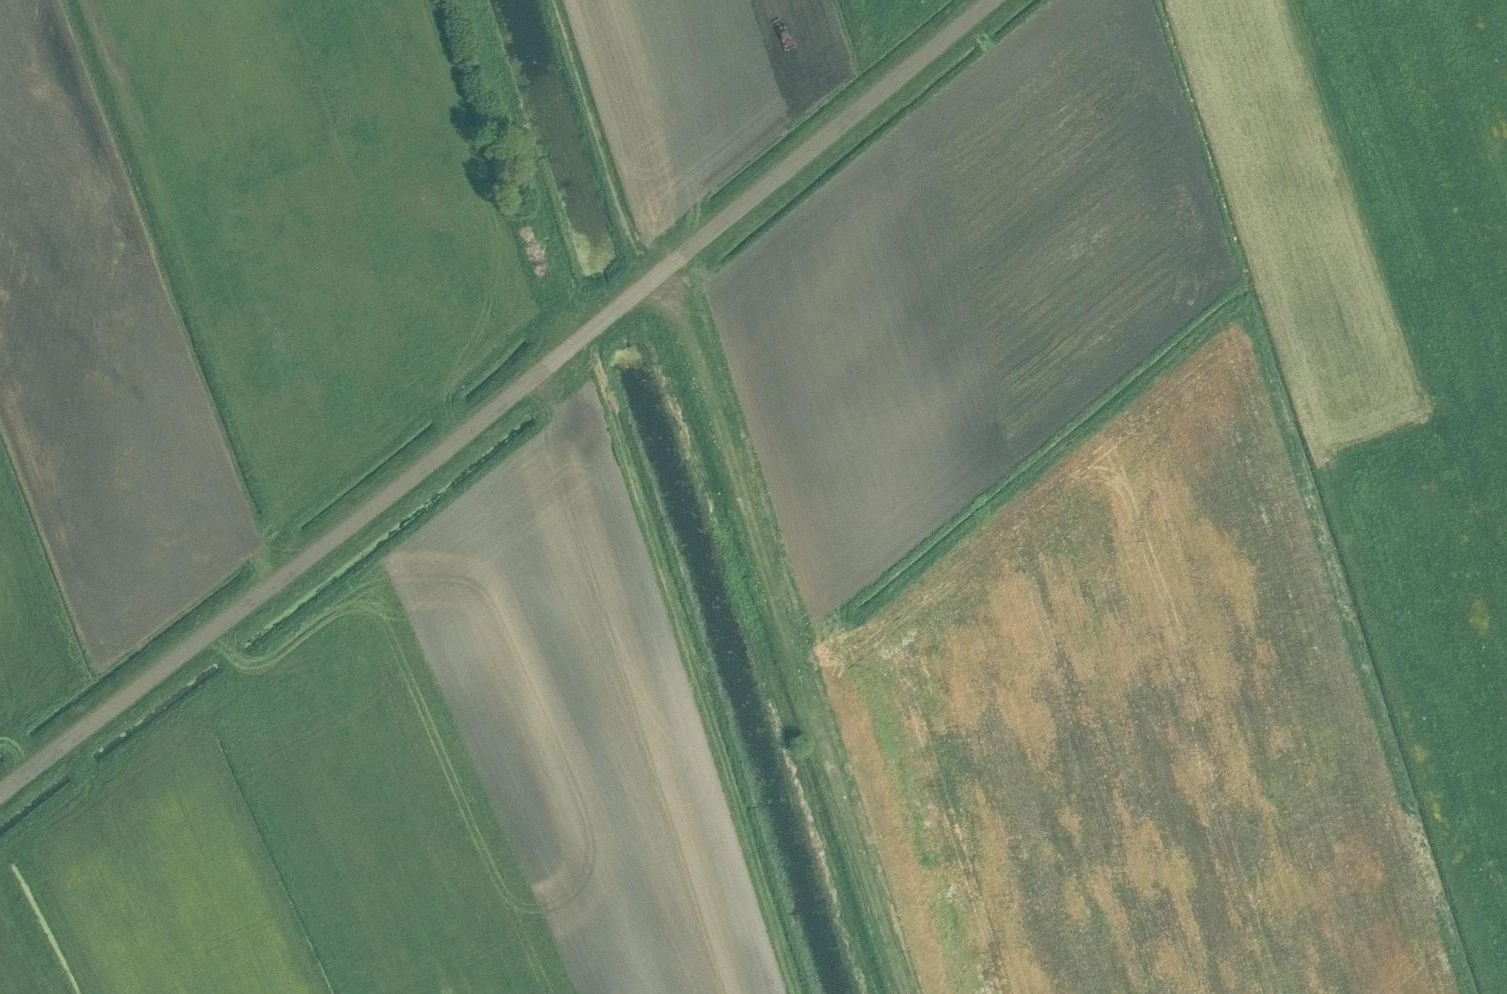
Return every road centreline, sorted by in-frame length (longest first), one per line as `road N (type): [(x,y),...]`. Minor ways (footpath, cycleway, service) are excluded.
road 1 (unclassified): [(0,801),(993,0)]
road 2 (track): [(670,268),(905,993)]

